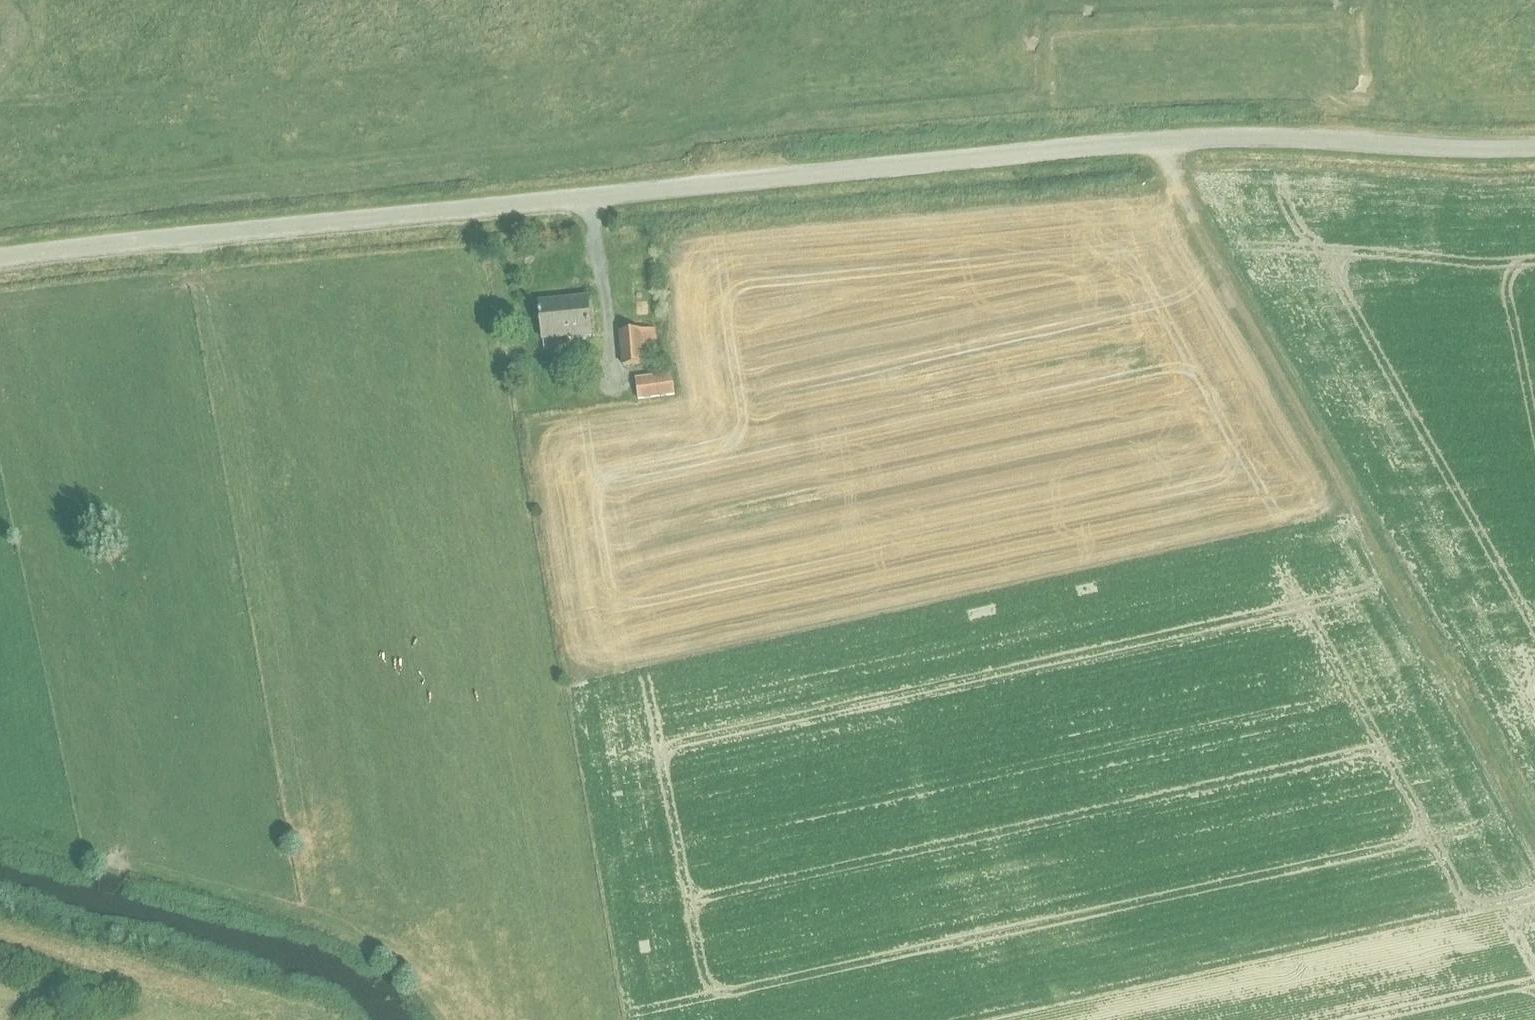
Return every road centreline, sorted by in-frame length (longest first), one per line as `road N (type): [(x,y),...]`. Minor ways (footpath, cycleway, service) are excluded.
road 1 (unclassified): [(1534,149),(1298,139),(1140,144),(0,259)]

